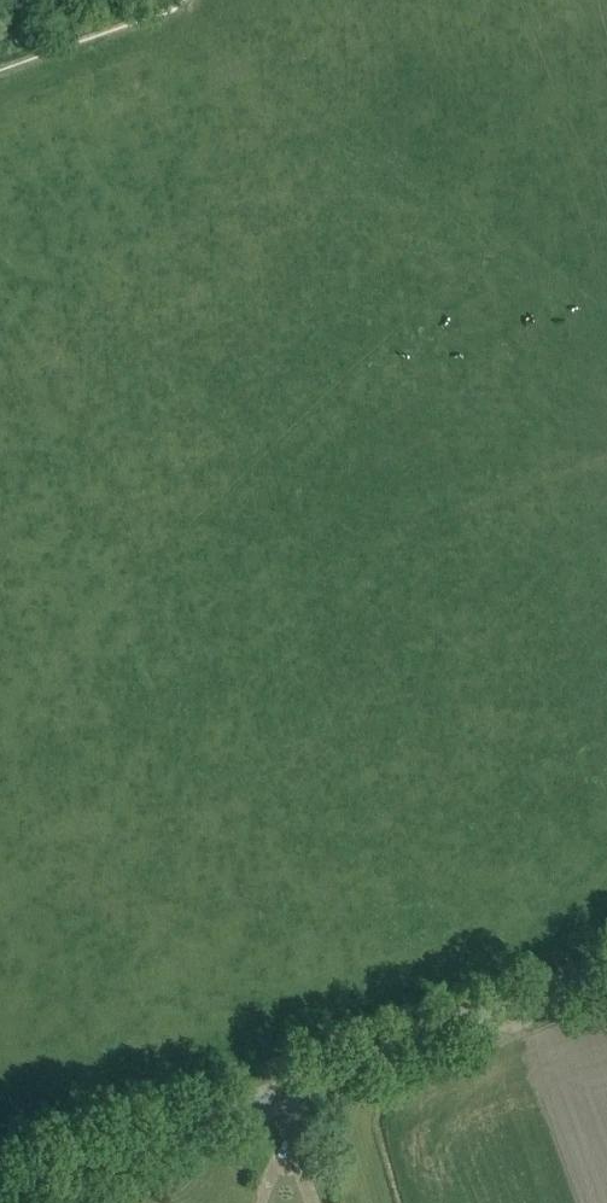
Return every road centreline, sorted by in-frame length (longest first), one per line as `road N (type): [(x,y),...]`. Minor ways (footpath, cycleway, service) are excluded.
road 1 (unclassified): [(0,1197),(606,980)]

